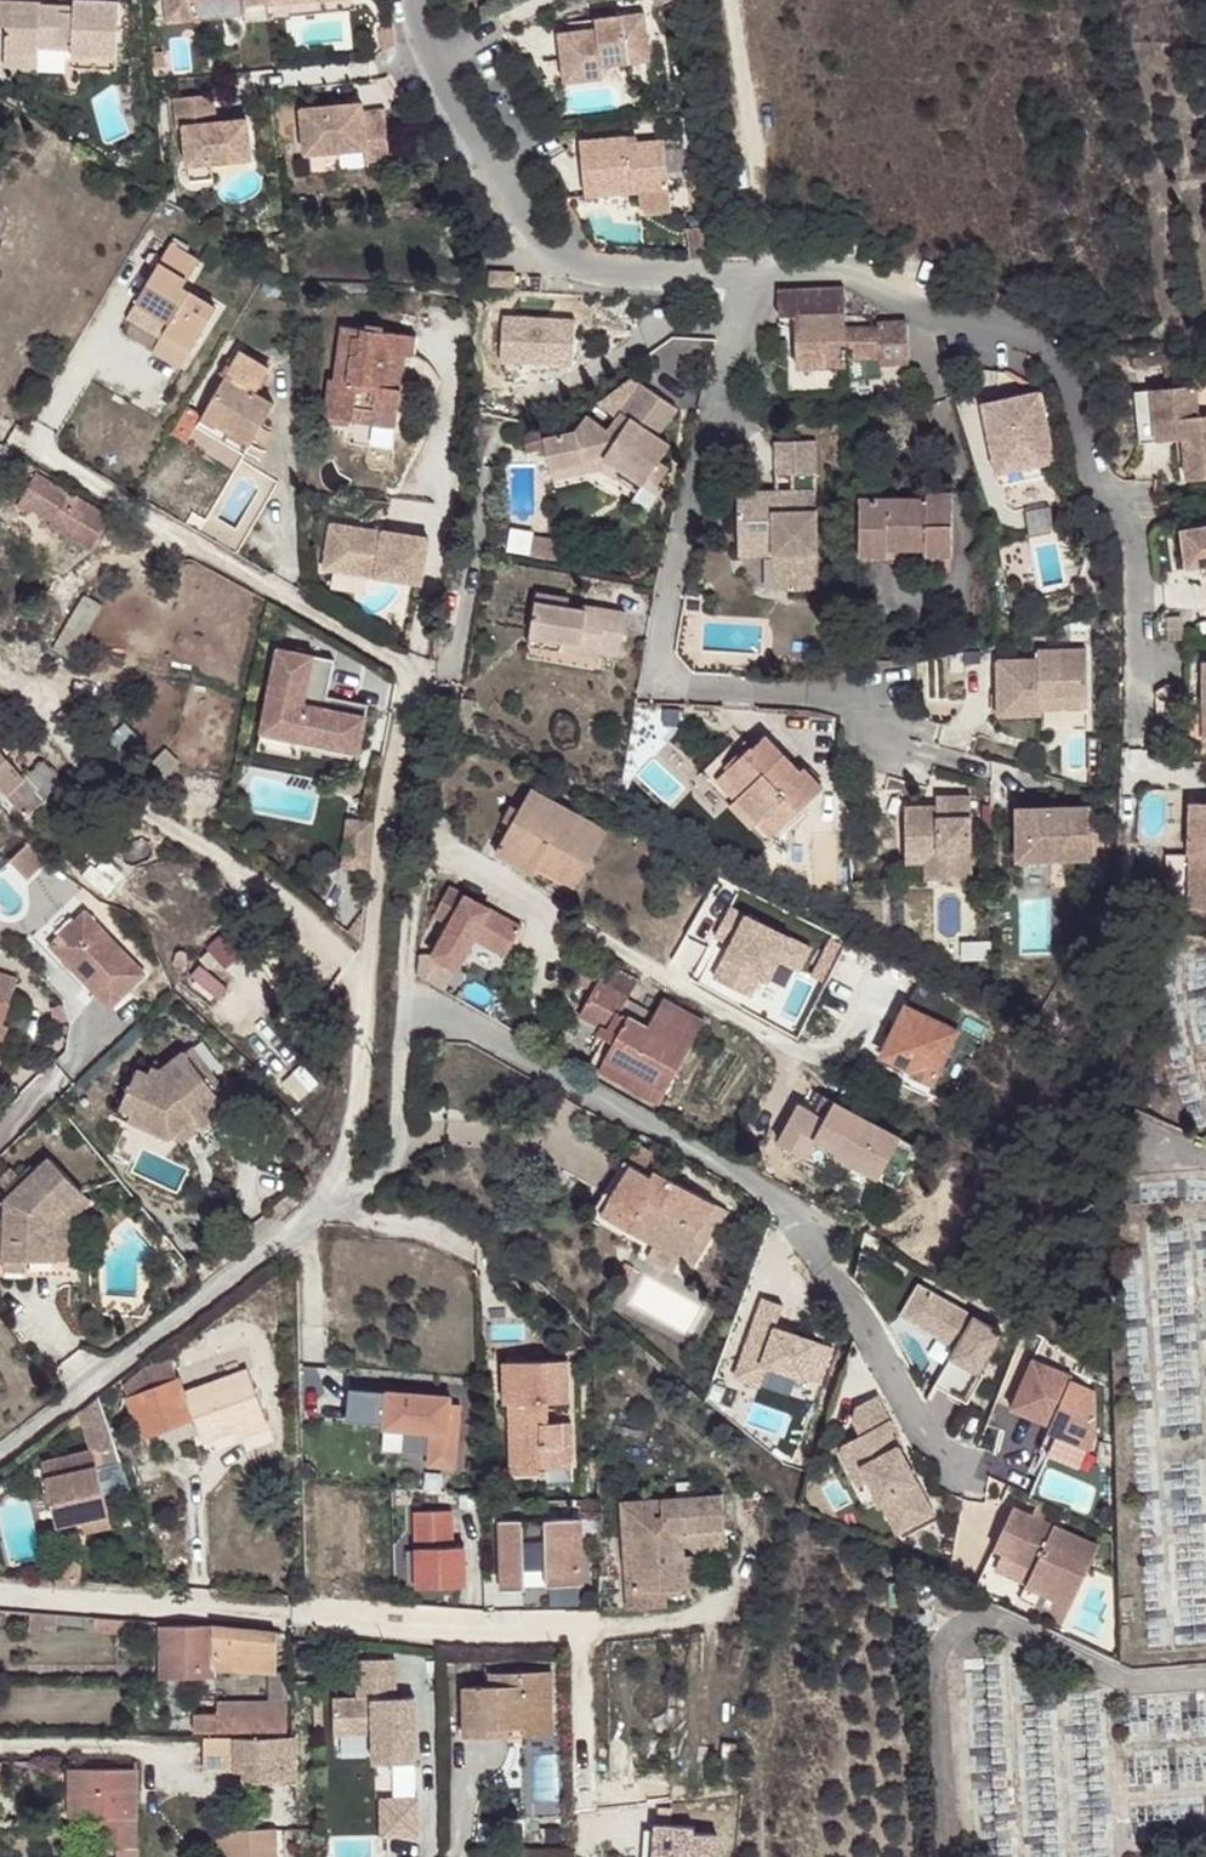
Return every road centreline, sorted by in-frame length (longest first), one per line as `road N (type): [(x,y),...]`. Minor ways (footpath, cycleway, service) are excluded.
road 1 (residential): [(0,1457),(331,1201)]
road 2 (residential): [(0,1594),(287,1617)]
road 3 (track): [(727,0),(763,182),(766,273)]

